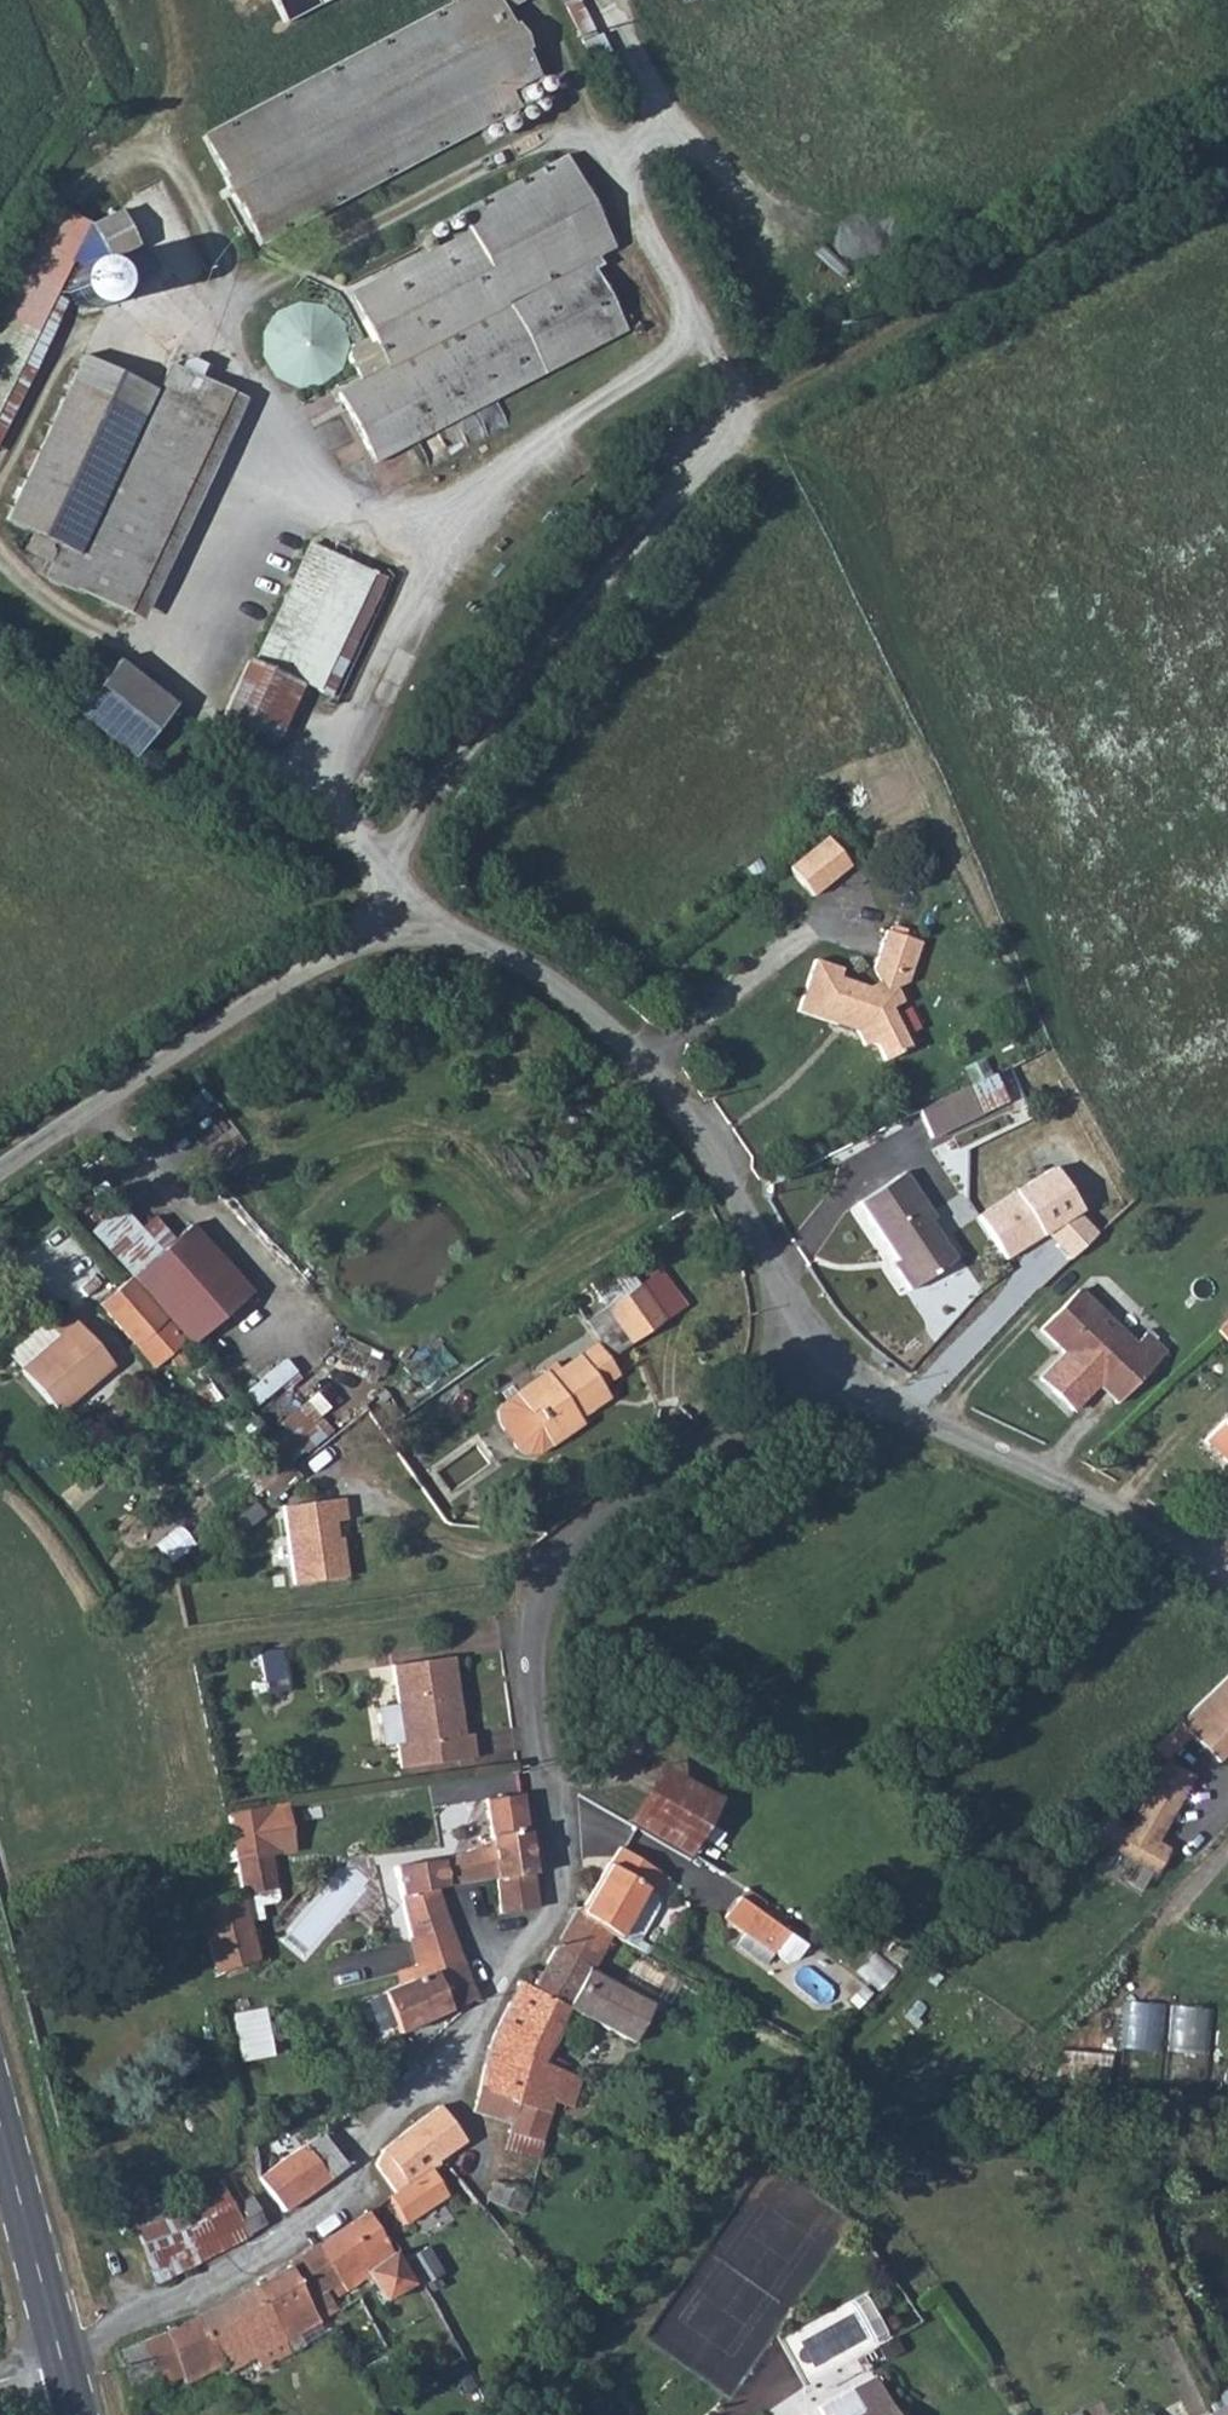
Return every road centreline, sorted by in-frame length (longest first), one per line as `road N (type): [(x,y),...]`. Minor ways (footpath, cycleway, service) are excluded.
road 1 (residential): [(822,1351),(571,1551),(549,1583),(532,1640),(555,1892),(442,2071),(367,2140),(352,2188),(216,2276),(57,2358)]
road 2 (track): [(395,941),(390,853),(748,414),(581,121),(530,0)]
road 3 (unclassified): [(0,1171),(312,972),(395,941),(466,942),(532,970),(647,1069),(741,1209),(822,1351)]
road 4 (track): [(920,891),(941,818),(748,414),(1227,142)]
road 5 (unclassified): [(822,1351),(927,1419),(1123,1513),(1227,1586)]
road 6 (primary): [(0,2141),(57,2358)]

